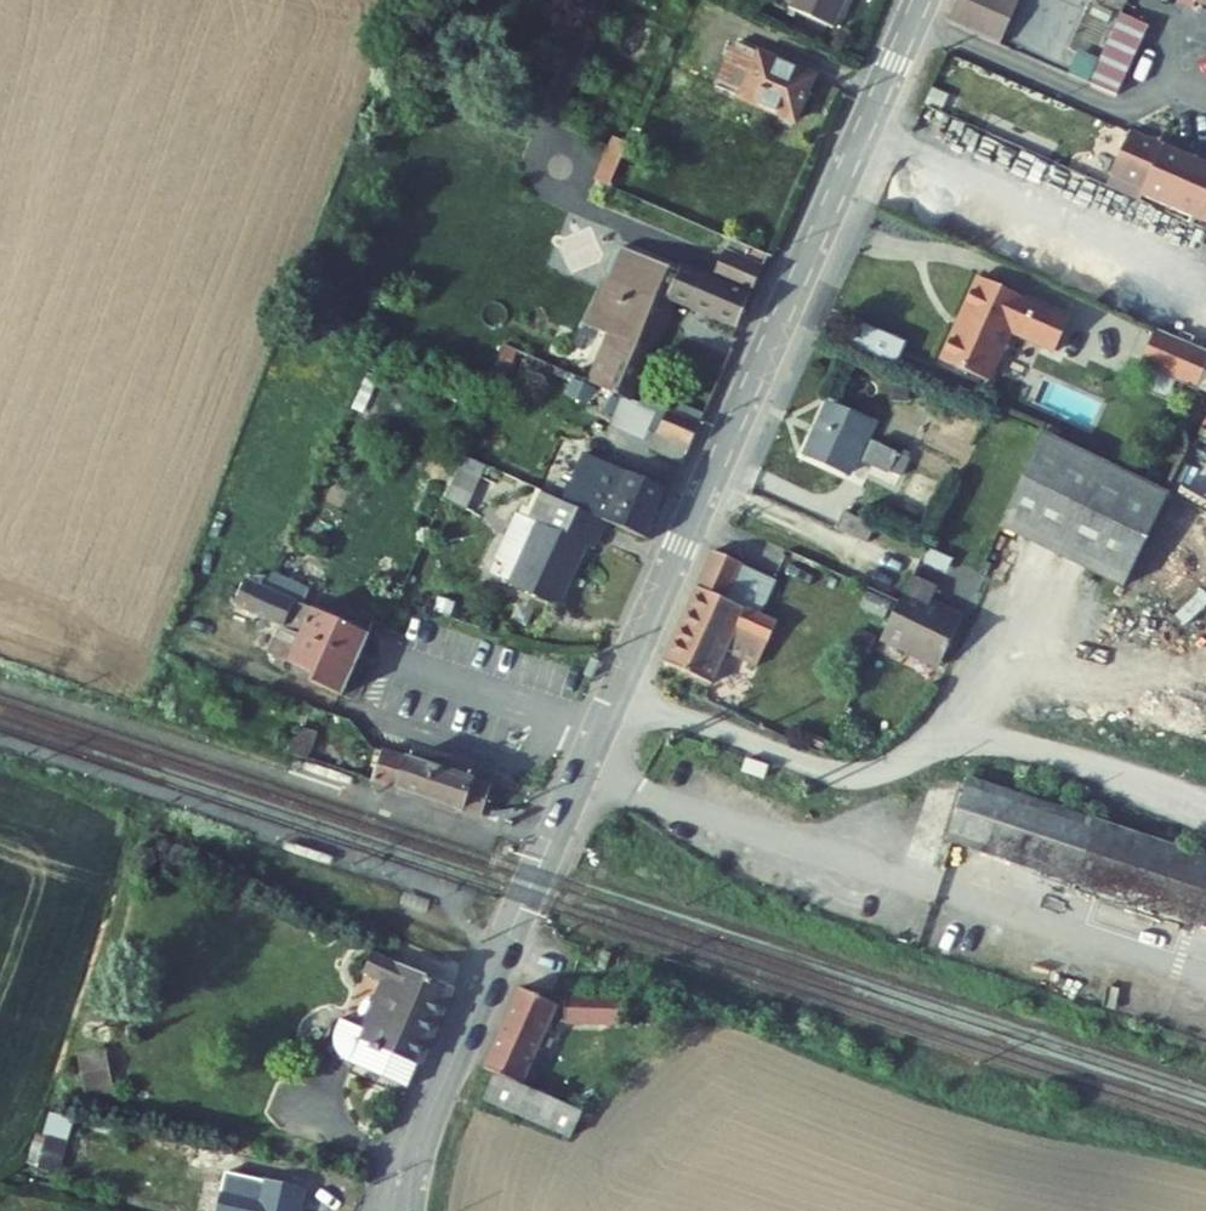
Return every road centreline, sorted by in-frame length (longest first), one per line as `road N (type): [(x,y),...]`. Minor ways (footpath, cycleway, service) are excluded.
road 1 (tertiary): [(915,14),(436,1104),(410,1188)]
road 2 (residential): [(915,14),(1116,104),(1142,100),(1169,81)]

